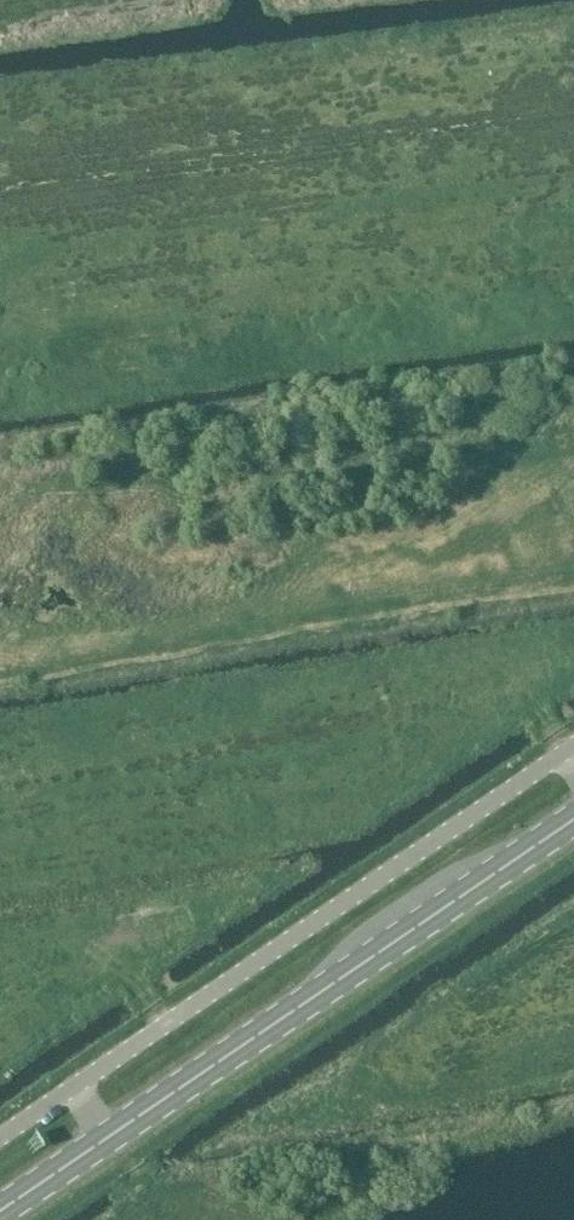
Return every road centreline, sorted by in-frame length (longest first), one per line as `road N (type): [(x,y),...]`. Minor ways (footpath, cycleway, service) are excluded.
road 1 (unclassified): [(67,1090),(563,754)]
road 2 (primary): [(110,1137),(573,820)]
road 3 (primary): [(0,1212),(110,1137)]

